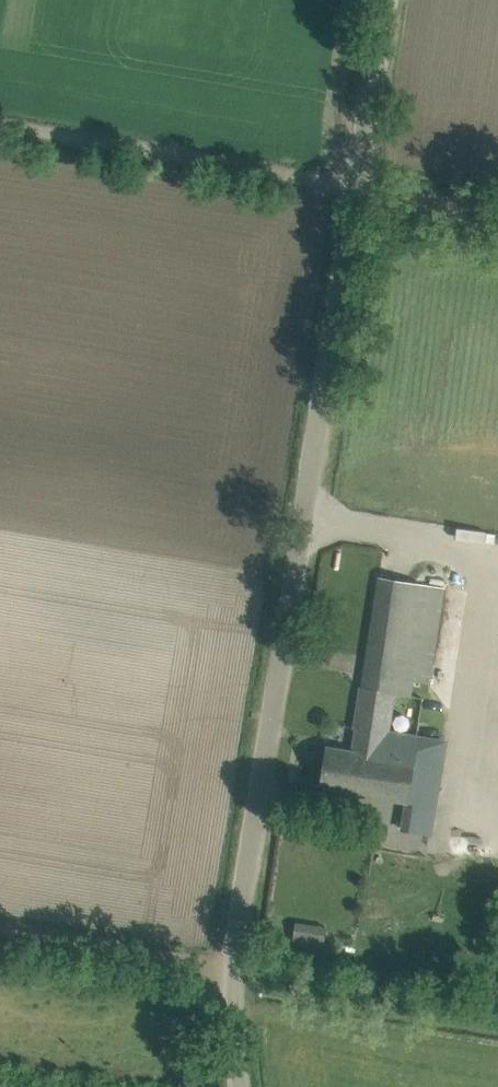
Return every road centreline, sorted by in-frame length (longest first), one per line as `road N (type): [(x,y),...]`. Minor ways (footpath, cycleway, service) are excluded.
road 1 (tertiary): [(356,192),(234,966)]
road 2 (track): [(0,130),(497,214)]
road 3 (track): [(234,966),(0,927)]
road 4 (tertiary): [(356,192),(387,0)]
road 5 (tertiary): [(240,1086),(234,966)]

